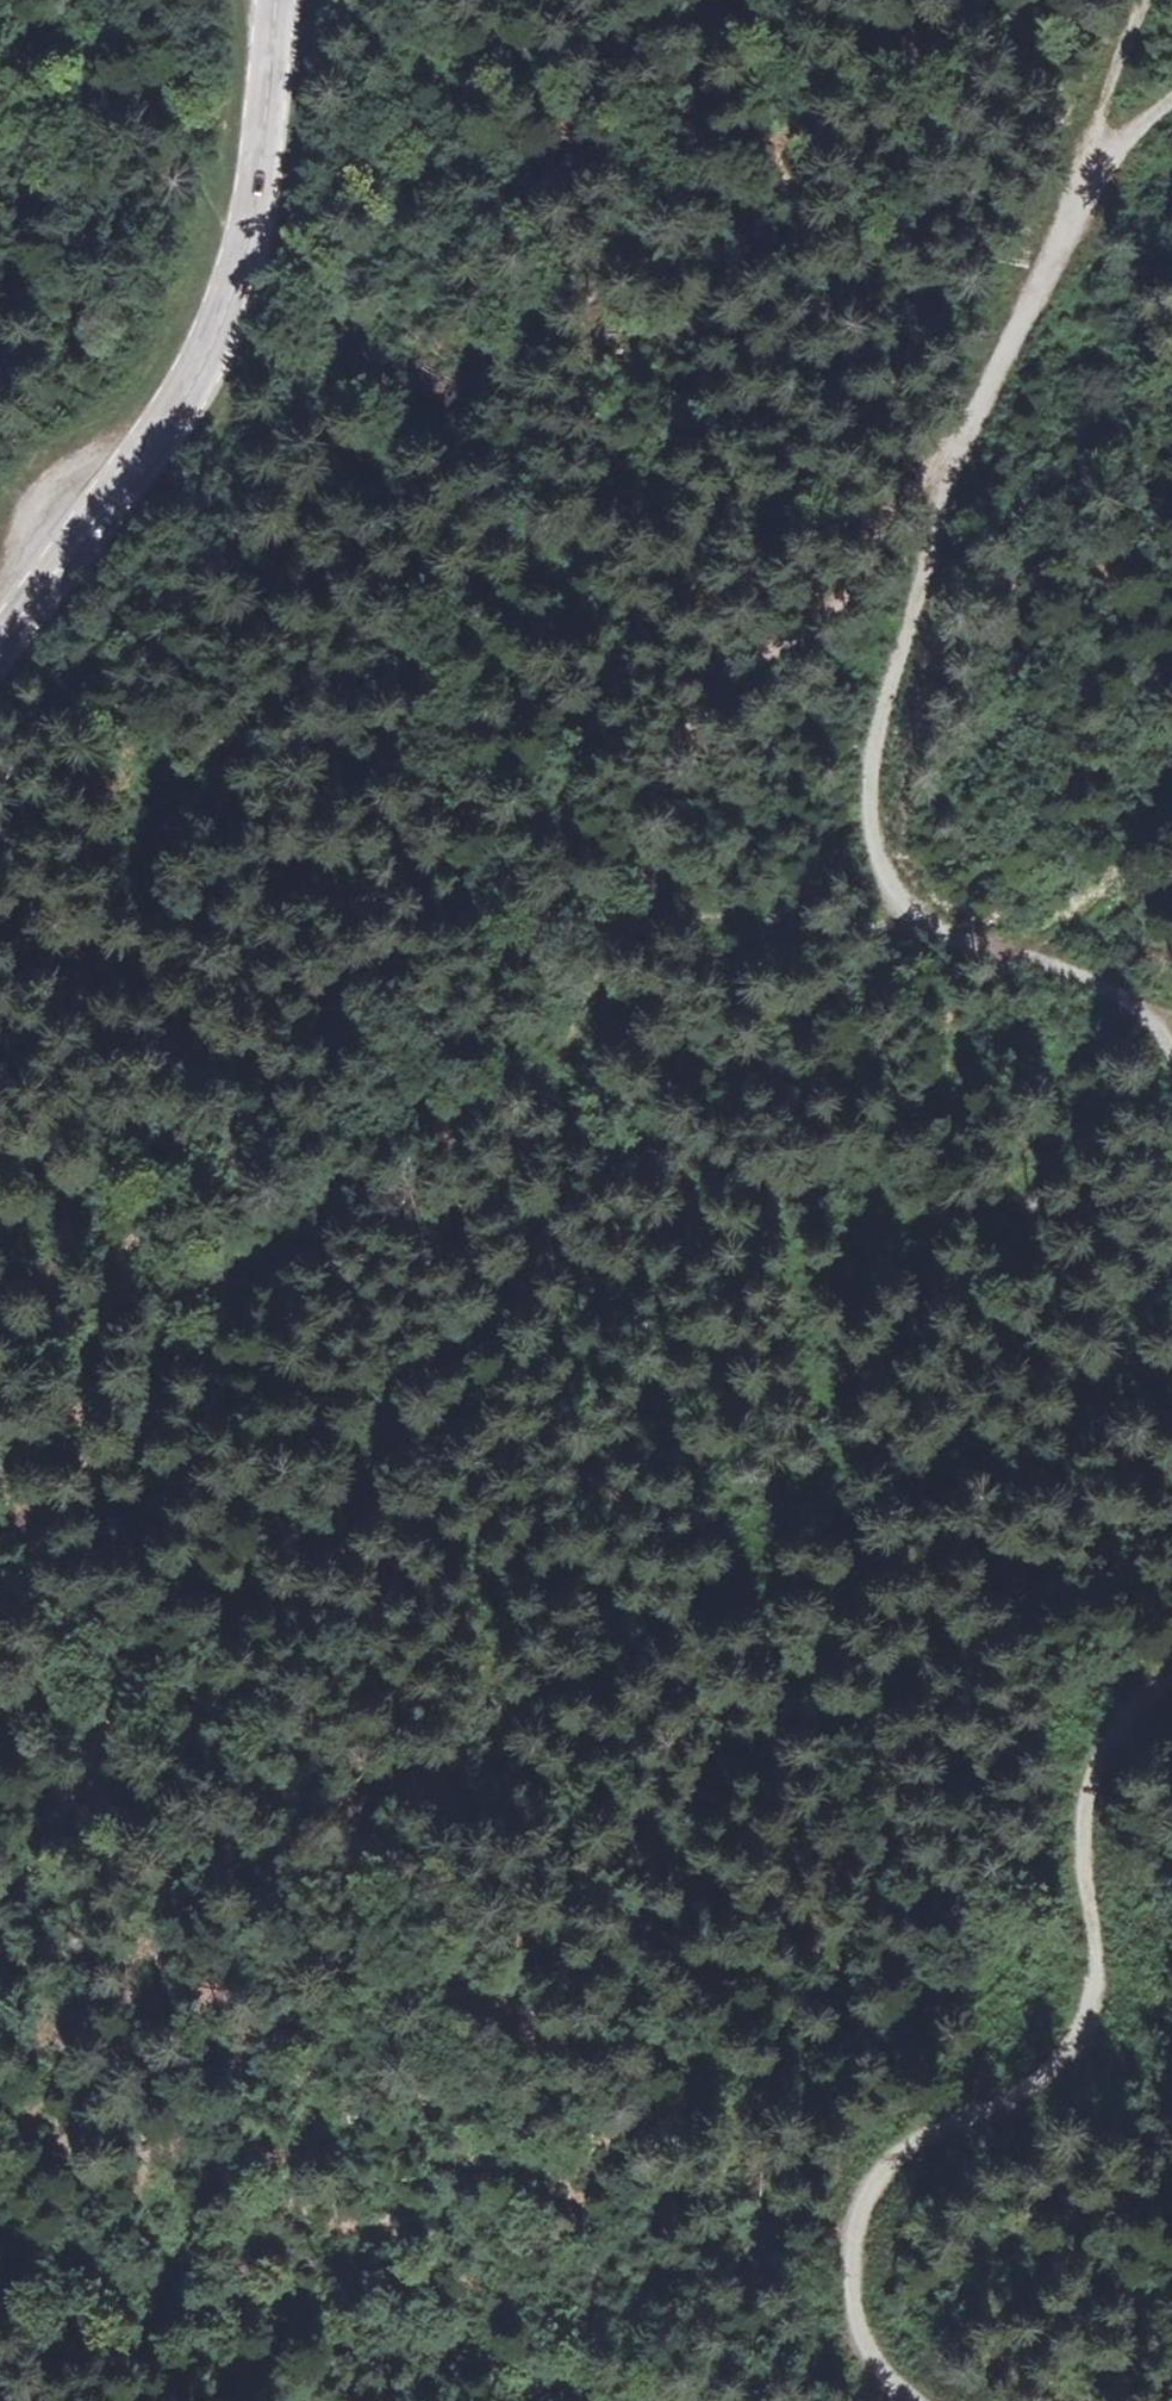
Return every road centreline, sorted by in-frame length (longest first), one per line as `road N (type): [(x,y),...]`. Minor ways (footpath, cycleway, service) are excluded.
road 1 (track): [(929,939),(899,902),(879,855),(867,784),(890,684),(970,437),(1104,147),(1171,95)]
road 2 (track): [(907,2400),(877,2368),(863,2324),(858,2220),(881,2172),(935,2120),(983,2107),(1075,2046),(1093,1984),(1087,1808),(1103,1748),(1126,1703),(1171,1674)]
road 3 (secondary): [(278,0),(259,201),(212,356),(0,640)]
road 4 (track): [(1097,975),(929,939)]
road 5 (track): [(1171,1074),(1097,975)]

